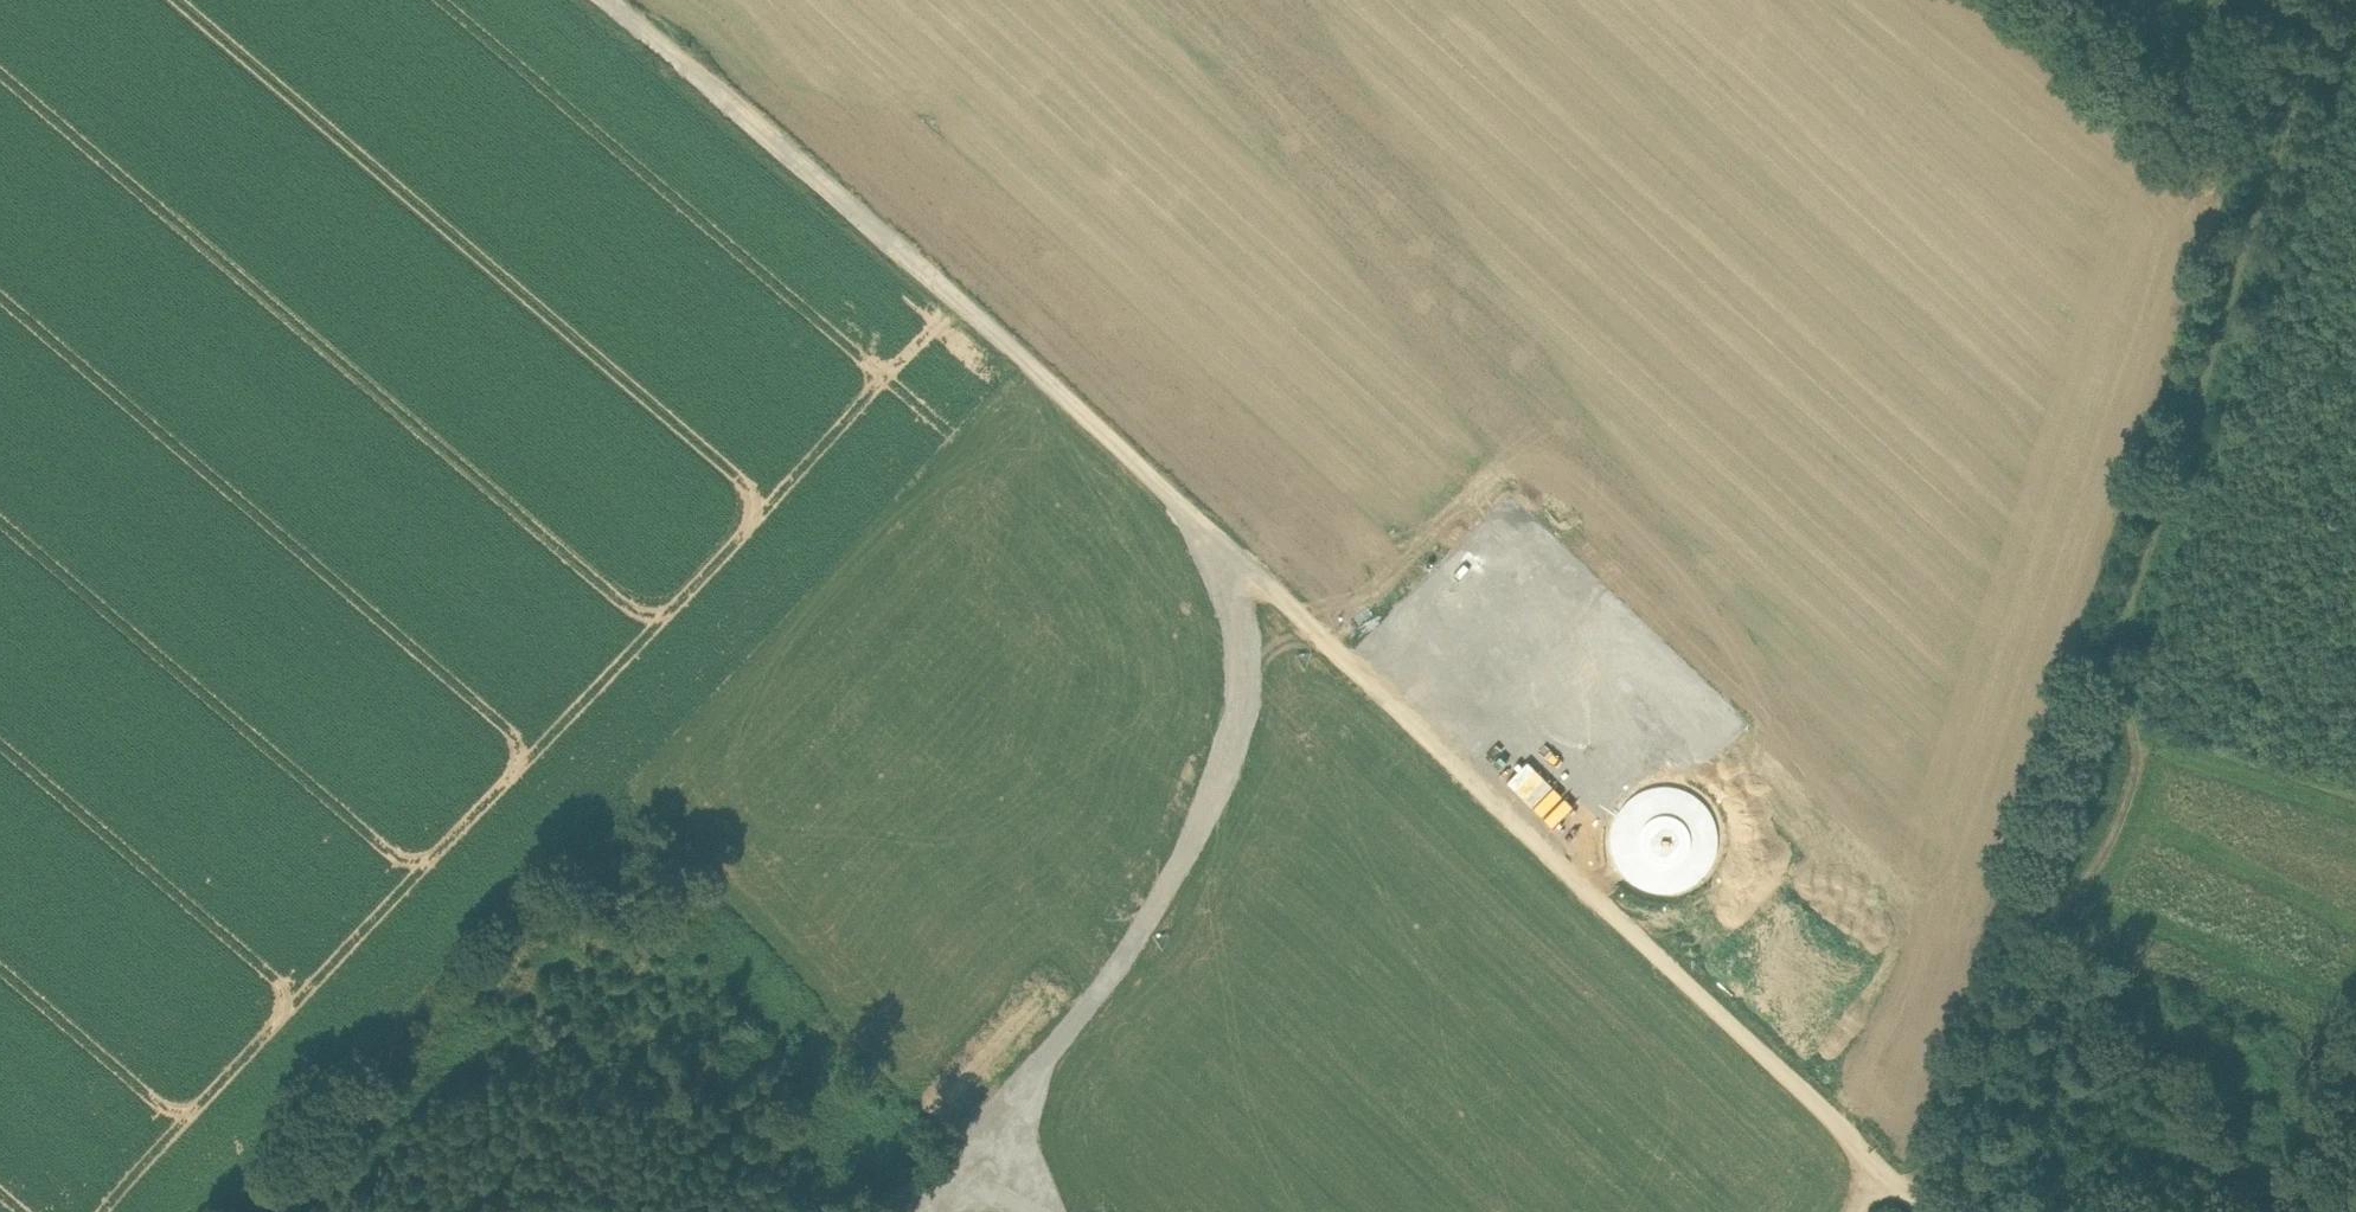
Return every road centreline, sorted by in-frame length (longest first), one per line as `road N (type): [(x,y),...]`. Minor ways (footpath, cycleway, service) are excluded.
road 1 (track): [(606,0),(923,272),(1916,1211)]

